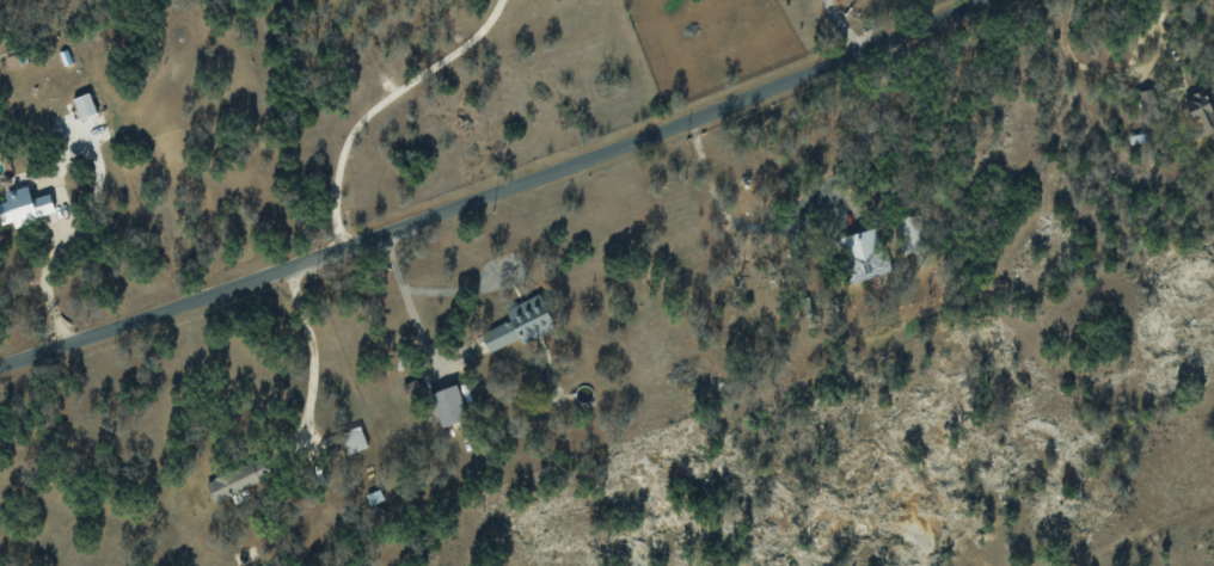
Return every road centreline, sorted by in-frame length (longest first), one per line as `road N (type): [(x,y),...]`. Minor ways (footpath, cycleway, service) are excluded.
road 1 (residential): [(0,368),(657,135),(991,0)]

